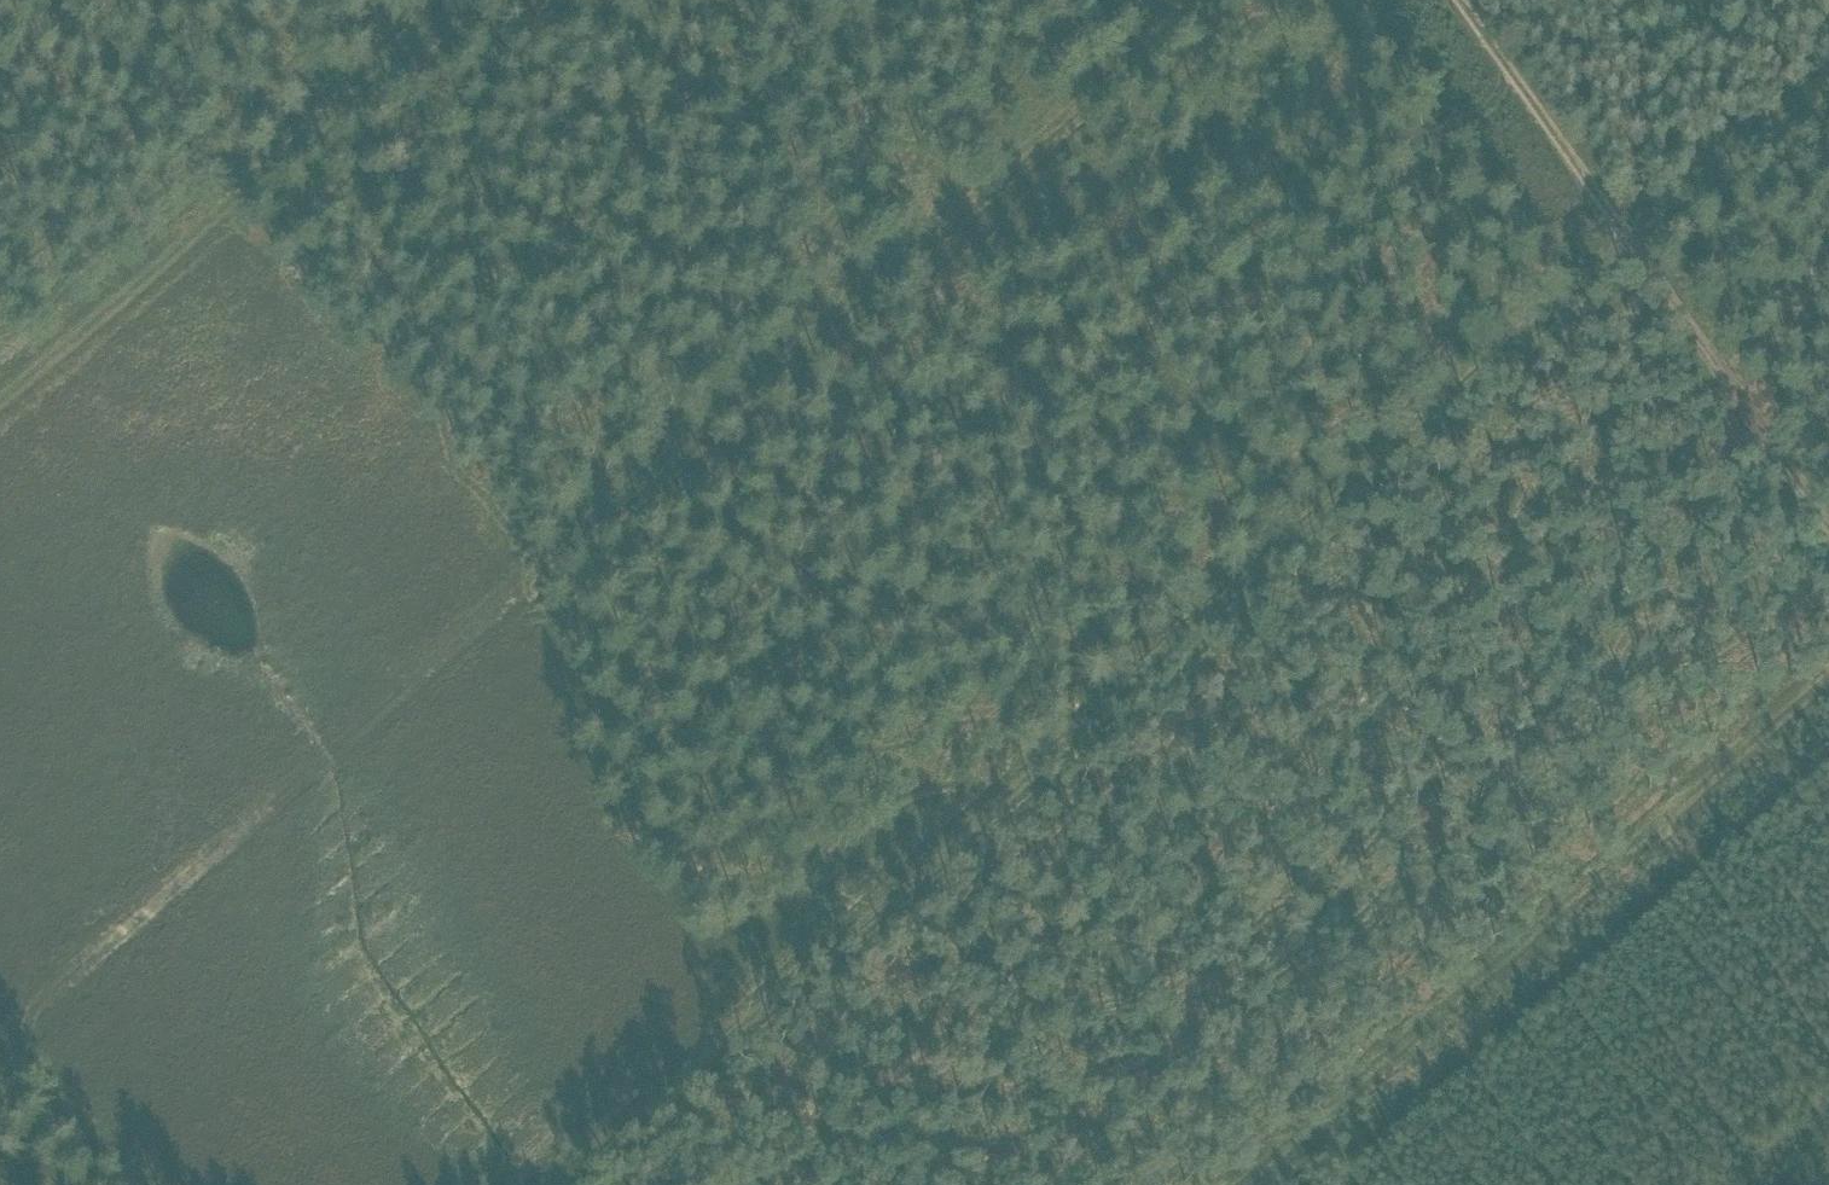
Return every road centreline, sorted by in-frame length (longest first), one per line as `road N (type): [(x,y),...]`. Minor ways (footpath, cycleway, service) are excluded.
road 1 (track): [(1828,543),(1456,0)]

